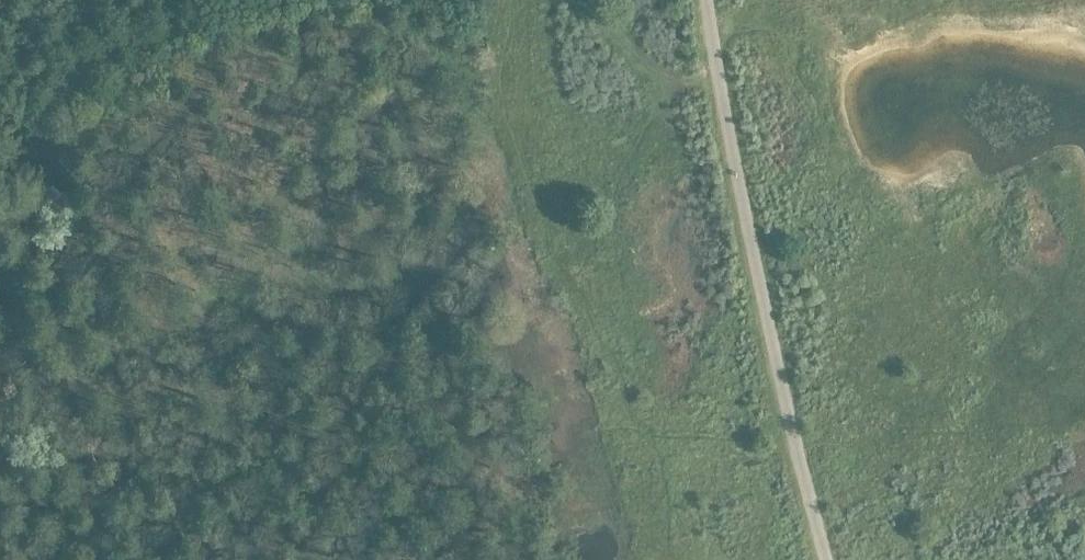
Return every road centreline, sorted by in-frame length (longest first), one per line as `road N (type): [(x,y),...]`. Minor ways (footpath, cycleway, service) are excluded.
road 1 (track): [(825,559),(781,394),(707,0)]

